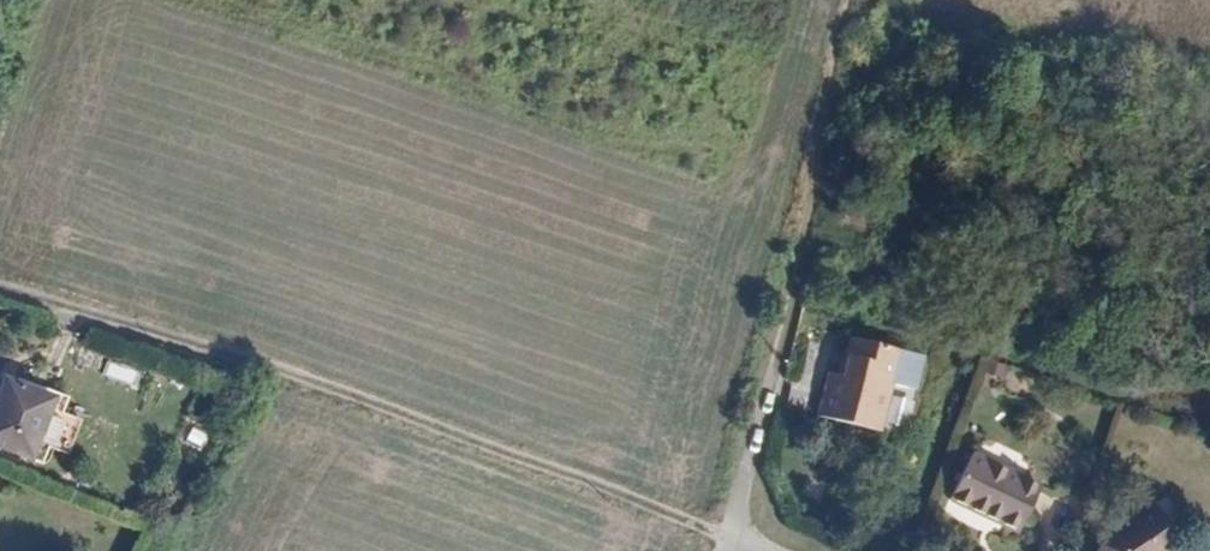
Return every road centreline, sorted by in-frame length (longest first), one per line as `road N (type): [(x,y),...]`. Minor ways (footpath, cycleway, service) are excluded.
road 1 (track): [(0,287),(232,357),(731,545)]
road 2 (track): [(849,0),(773,368)]

